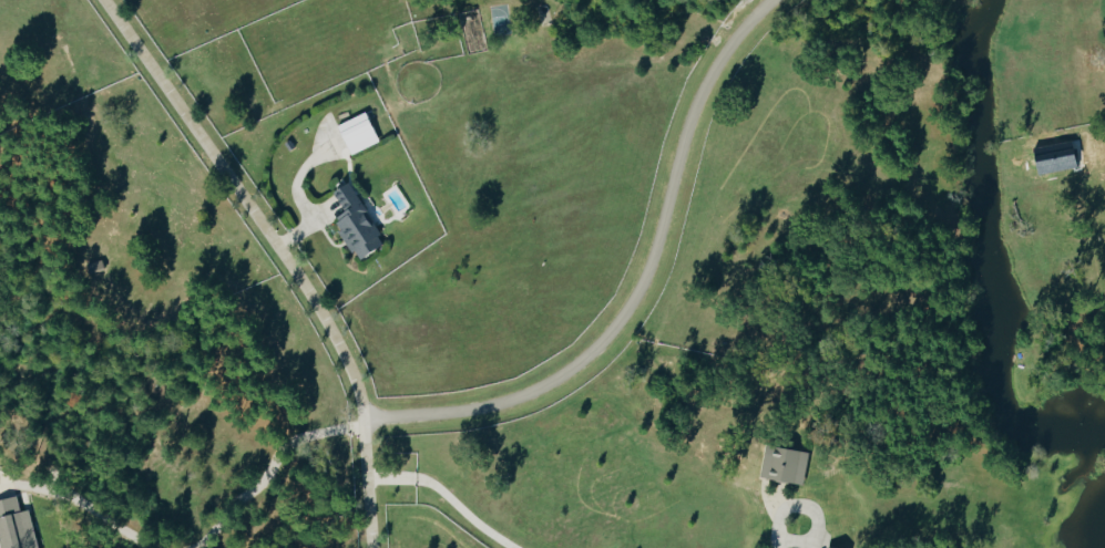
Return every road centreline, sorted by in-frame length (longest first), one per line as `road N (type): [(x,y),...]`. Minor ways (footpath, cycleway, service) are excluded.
road 1 (residential): [(362,417),(500,404),(576,368),(602,343),(645,282),(695,110),(771,0)]
road 2 (residential): [(371,547),(361,396),(352,369),(291,265),(103,0)]

